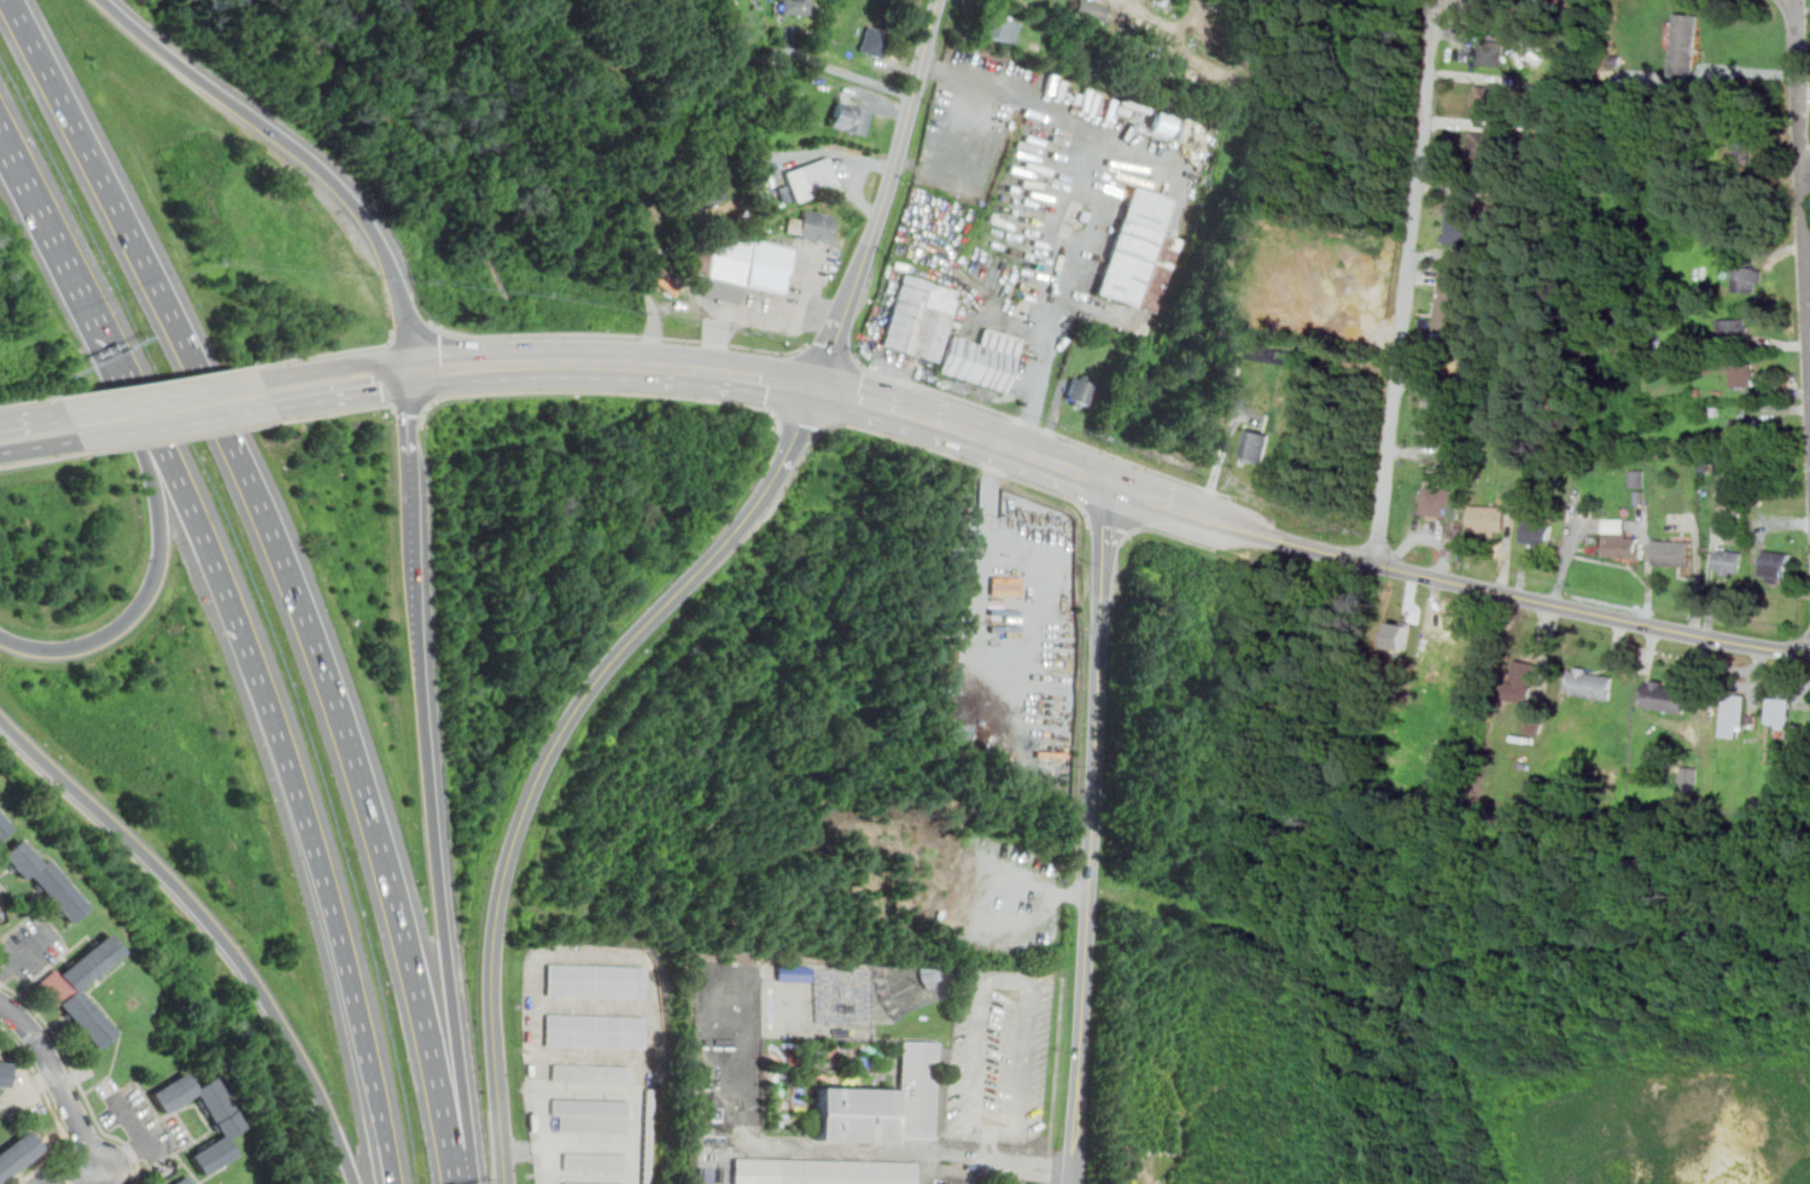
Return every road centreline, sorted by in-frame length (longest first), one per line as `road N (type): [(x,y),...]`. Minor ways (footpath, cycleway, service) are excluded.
road 1 (motorway): [(455,1183),(397,905),(316,647),(212,395),(10,0)]
road 2 (tertiary): [(505,1183),(492,964),(508,857),(531,791),(584,695),(761,495),(815,389)]
road 3 (motorway): [(467,1183),(410,537)]
road 4 (tertiary): [(1226,523),(1377,565),(1809,654)]
road 5 (motorway): [(0,718),(159,868),(246,970),(317,1090),(357,1183)]
road 6 (tertiary): [(1074,1168),(1103,595)]
road 7 (residential): [(1377,565),(1436,0)]
road 8 (motorway): [(404,372),(390,275),(356,209),(297,151),(102,0)]
road 9 (motorway): [(285,752),(334,921),(390,1183)]
road 10 (residential): [(1809,364),(1797,31),(1788,0)]
road 11 (motorway): [(150,424),(189,503),(285,752)]
road 12 (motorway): [(150,424),(163,536),(158,572),(142,602),(118,628),(71,648),(0,634)]
road 13 (motorway): [(0,132),(150,424)]
road 14 (tertiary): [(849,293),(889,186),(938,0)]
road 15 (residential): [(0,1005),(42,1051),(106,1171)]
road 16 (tertiary): [(942,422),(1116,485)]
road 17 (motorway): [(410,537),(404,372)]
road 18 (tertiary): [(404,372),(372,362),(258,380)]
road 19 (tertiary): [(258,380),(112,403)]
road 20 (tertiary): [(541,362),(688,369)]
road 21 (tertiary): [(272,408),(376,391),(404,372)]
road 22 (tertiary): [(404,372),(541,362)]
road 23 (tertiary): [(815,389),(942,422)]
road 24 (tertiary): [(688,369),(815,389)]

